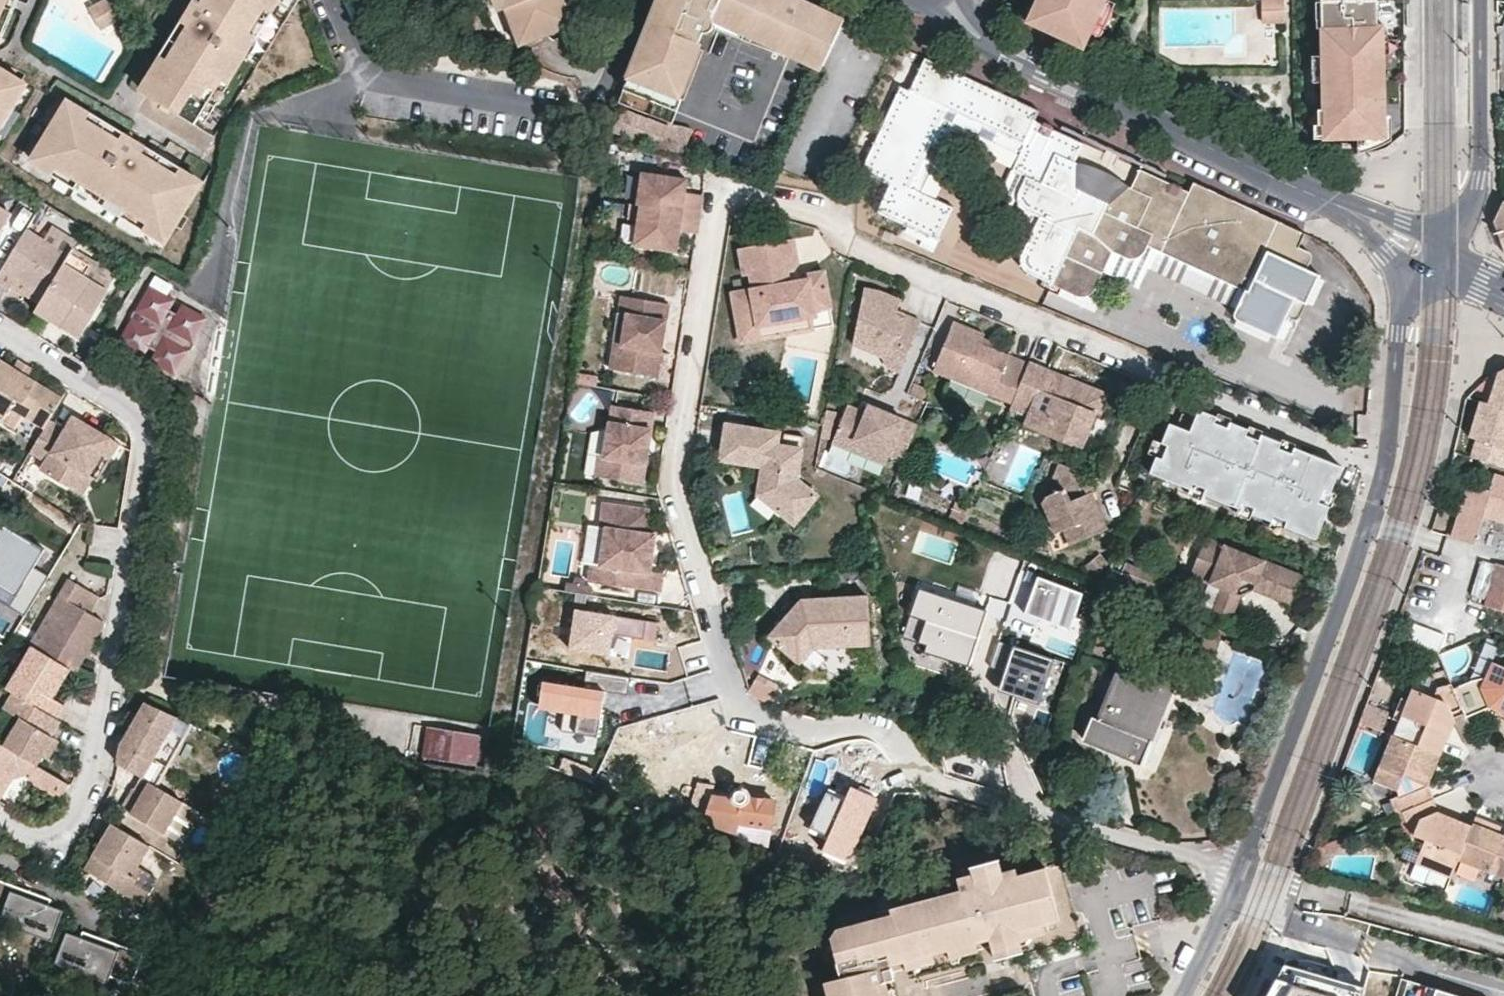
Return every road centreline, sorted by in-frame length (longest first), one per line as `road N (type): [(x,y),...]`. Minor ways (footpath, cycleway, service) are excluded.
road 1 (residential): [(1240,876),(931,776),(879,724),(843,720),(813,729),(756,722),(736,707),(672,484),(720,186),(812,206),(858,249),(1387,462)]
road 2 (residential): [(0,819),(37,839),(56,839),(80,821),(97,791),(151,442),(140,411),(82,389),(0,337)]
road 3 (residential): [(1361,215),(1016,57),(973,30),(948,0)]
road 4 (residential): [(1387,462),(1240,876)]
road 5 (residential): [(648,0),(603,98),(568,109),(381,79),(363,62),(337,0)]
road 6 (residential): [(1479,0),(1481,167),(1473,203),(1433,261)]
road 7 (residential): [(1433,261),(1409,298),(1400,335),(1387,462)]
road 8 (residential): [(1240,876),(1177,995)]

